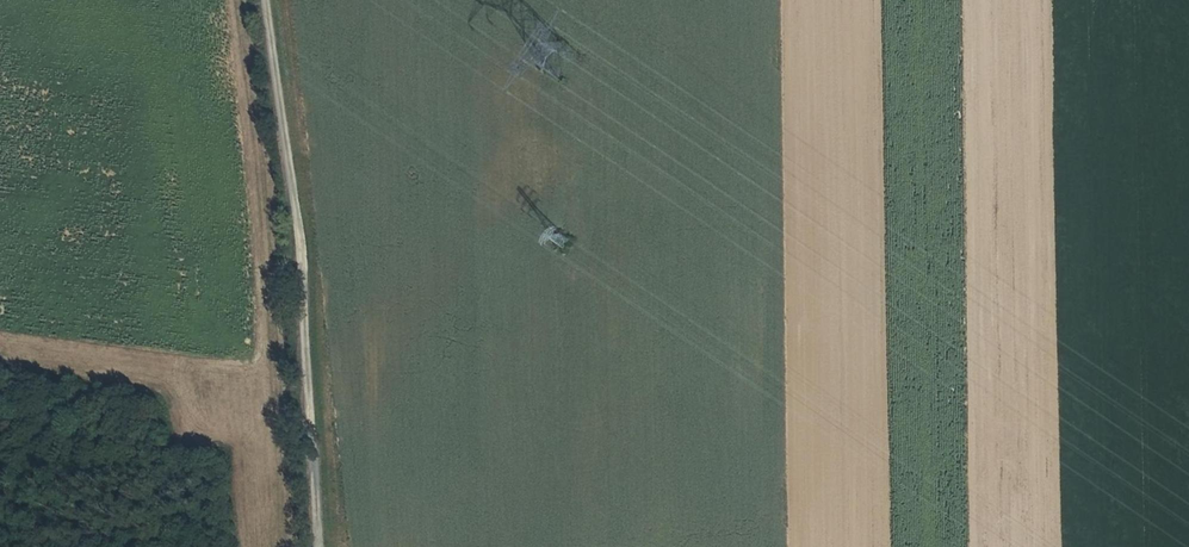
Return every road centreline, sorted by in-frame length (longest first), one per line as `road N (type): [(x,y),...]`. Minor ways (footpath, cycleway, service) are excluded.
road 1 (track): [(324,546),(297,213),(270,0)]

